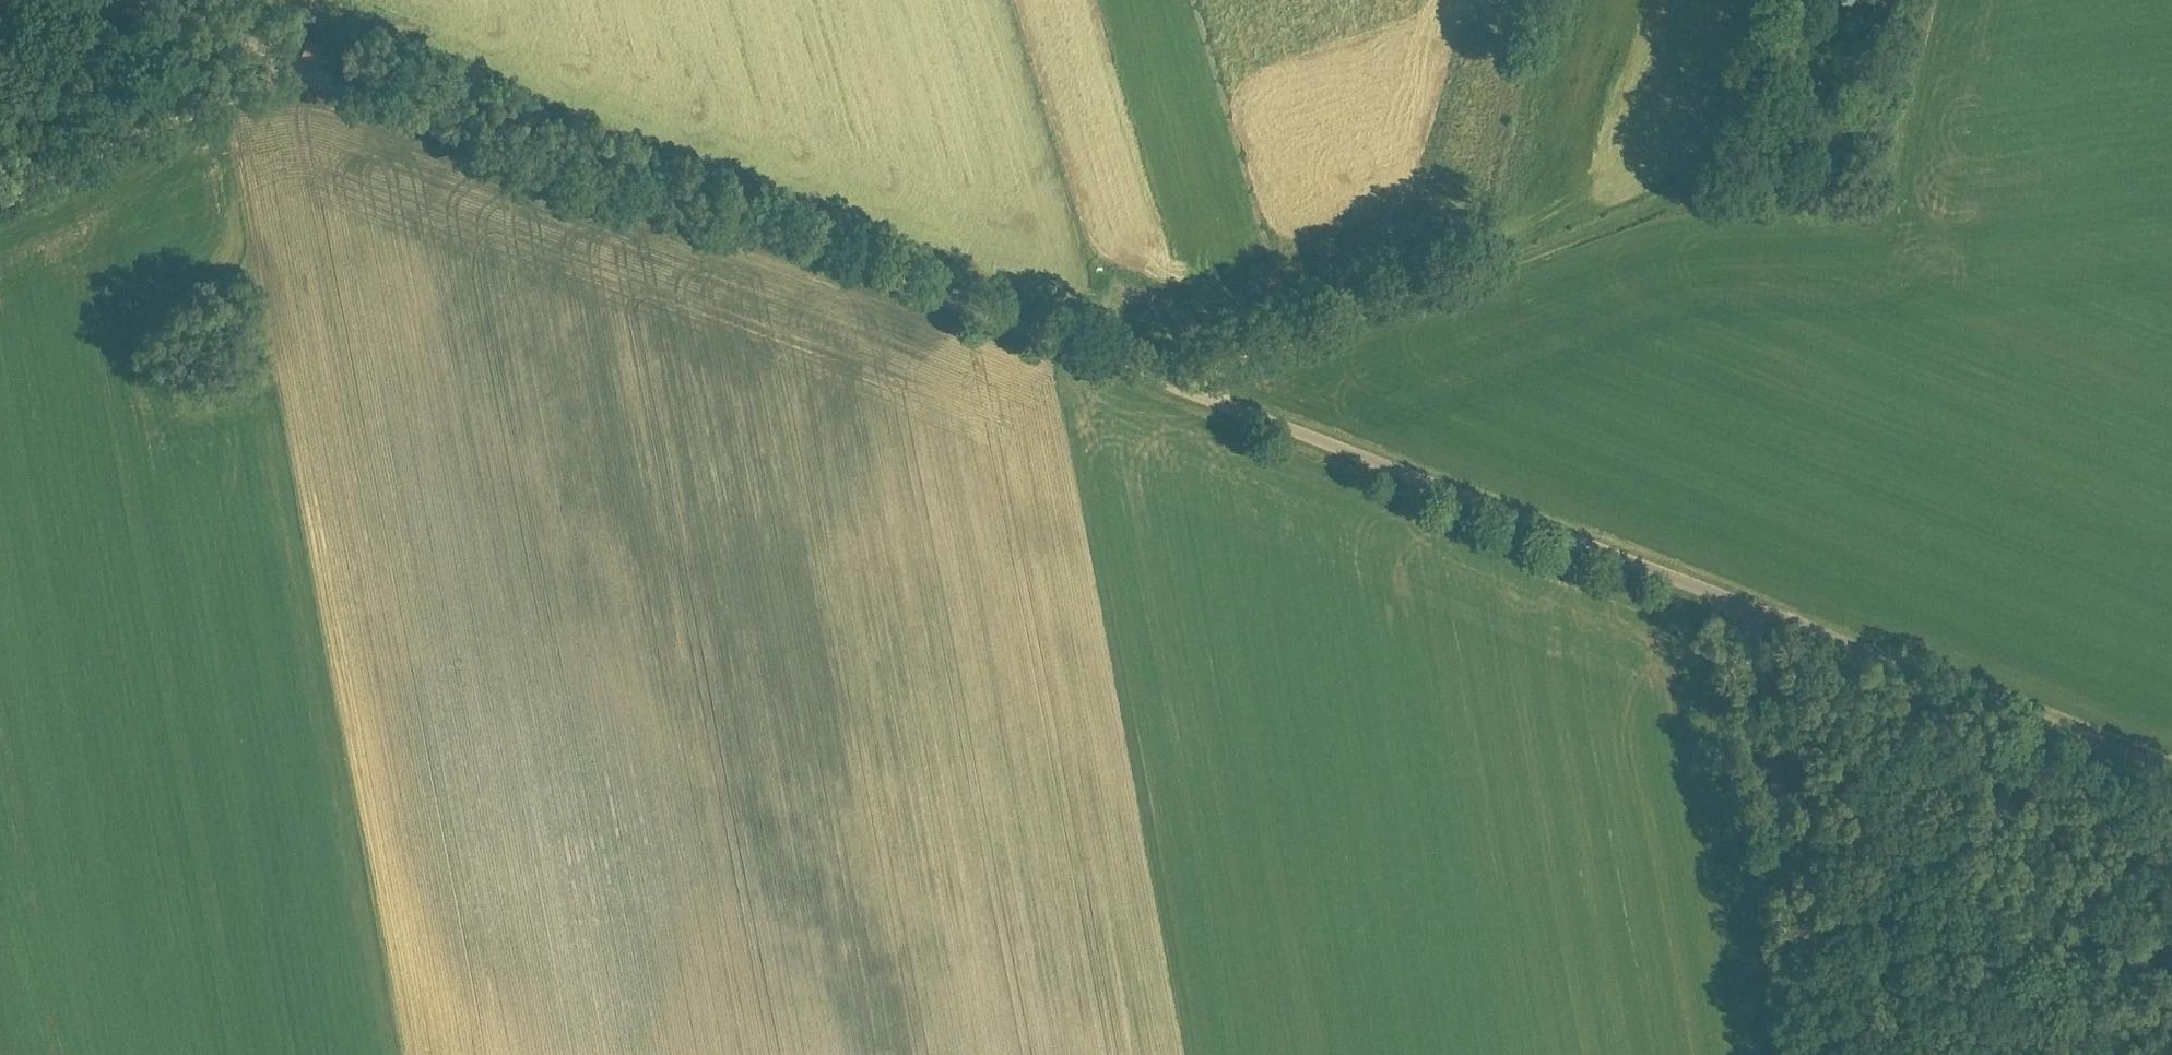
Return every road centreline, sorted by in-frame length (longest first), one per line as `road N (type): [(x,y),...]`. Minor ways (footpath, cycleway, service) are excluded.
road 1 (residential): [(1743,608),(1173,383),(629,191),(303,69),(147,2)]
road 2 (track): [(1173,383),(1679,201),(1719,153),(1766,0)]
road 3 (residential): [(2171,769),(1743,608)]
road 4 (residential): [(1834,1054),(1743,608)]
road 5 (track): [(303,69),(0,197)]

